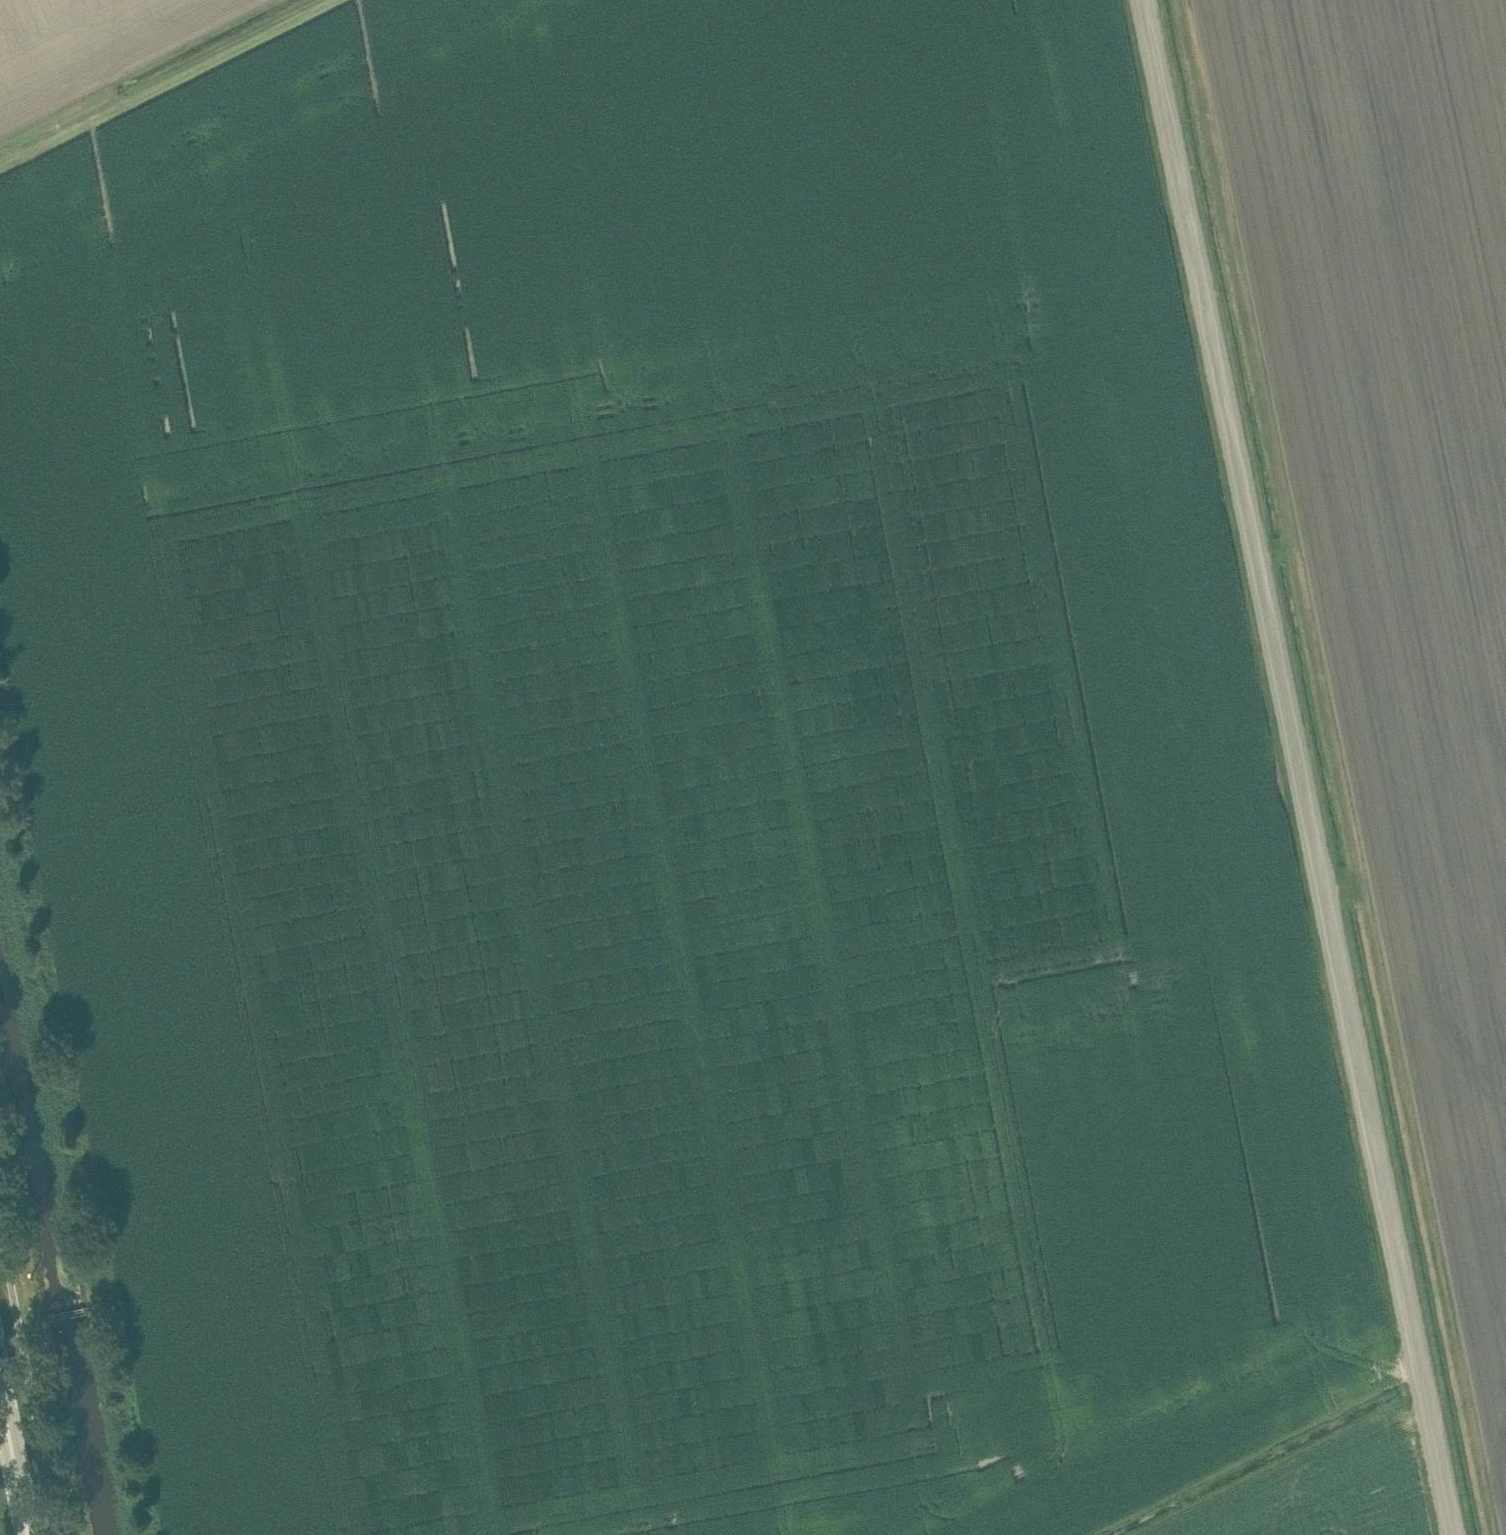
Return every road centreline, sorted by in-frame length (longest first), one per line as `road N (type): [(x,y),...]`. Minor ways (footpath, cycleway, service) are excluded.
road 1 (track): [(1453,1534),(1150,0)]
road 2 (primary): [(27,1534),(0,1390)]

